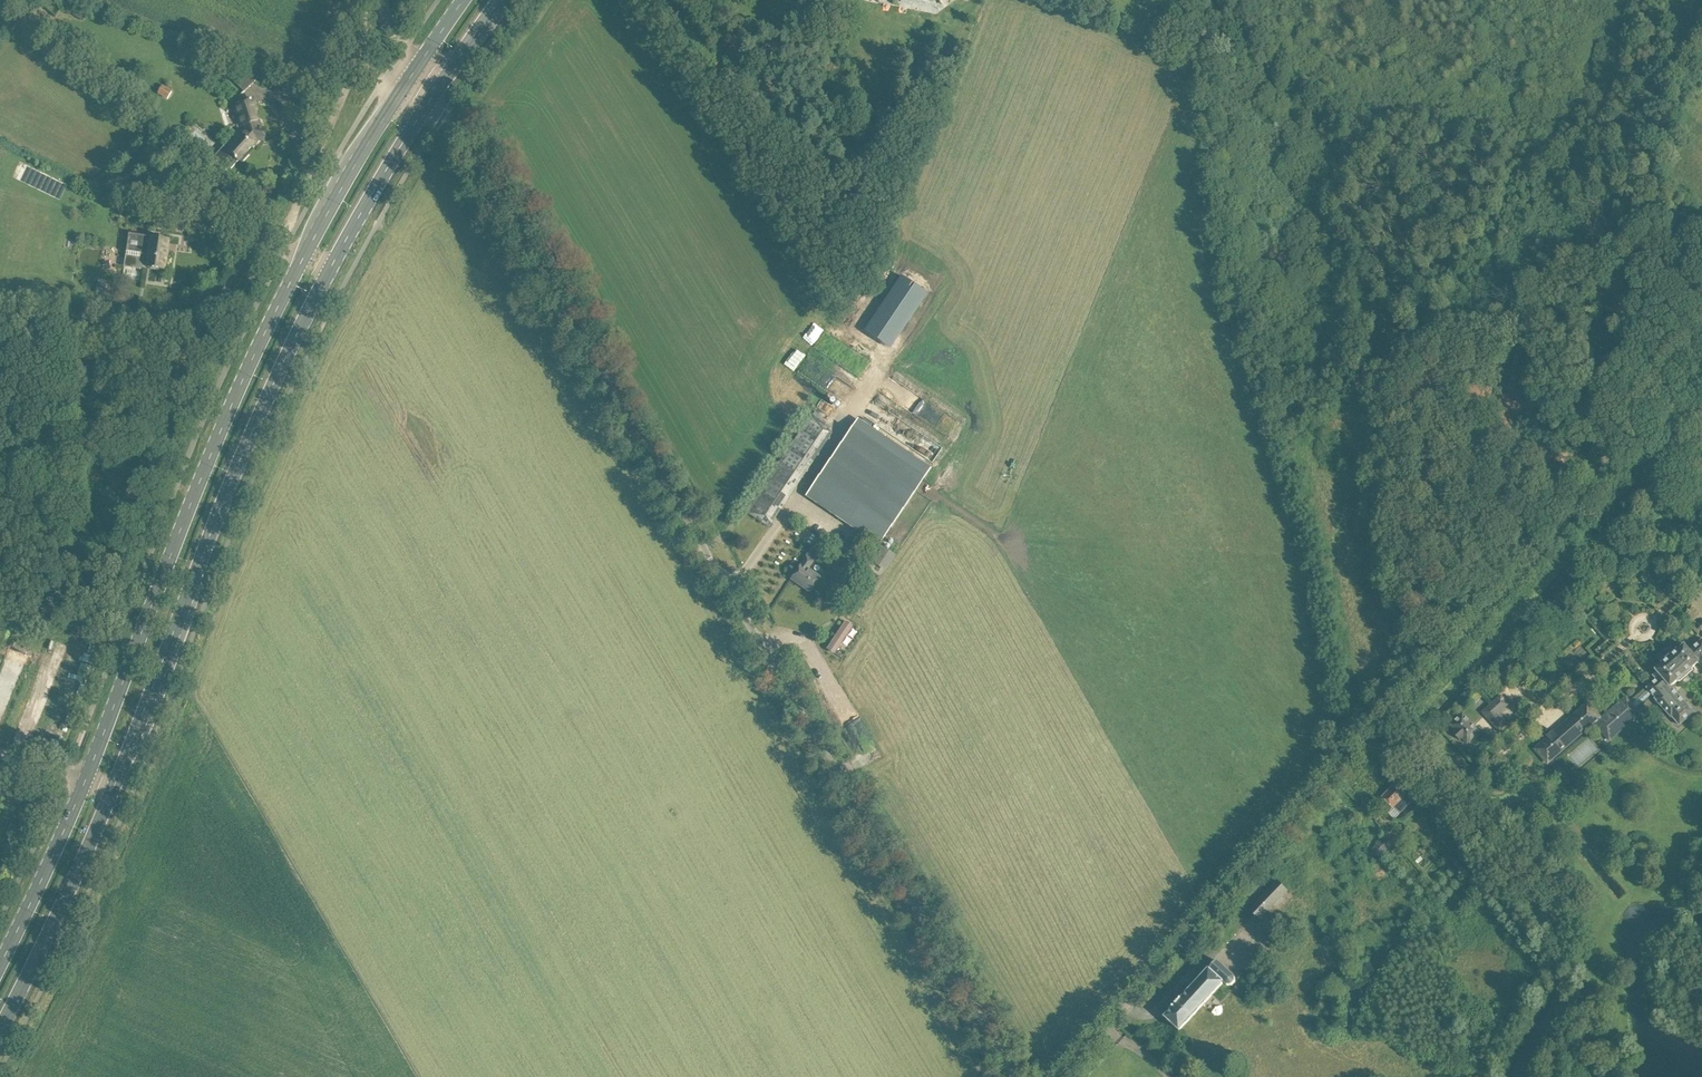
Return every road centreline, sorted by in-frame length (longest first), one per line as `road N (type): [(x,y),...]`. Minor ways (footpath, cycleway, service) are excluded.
road 1 (unclassified): [(1016,1076),(539,264),(431,96)]
road 2 (residential): [(1304,810),(1552,531),(1701,328)]
road 3 (primary): [(301,262),(201,473),(84,781)]
road 4 (primary): [(110,793),(230,487),(321,285)]
road 5 (unclassified): [(1057,1076),(1304,810)]
road 6 (primary): [(0,1026),(110,793)]
road 7 (track): [(372,0),(299,178),(289,242)]
road 8 (primary): [(411,72),(301,262)]
road 9 (primary): [(321,285),(431,96)]
road 10 (primary): [(84,781),(0,956)]

